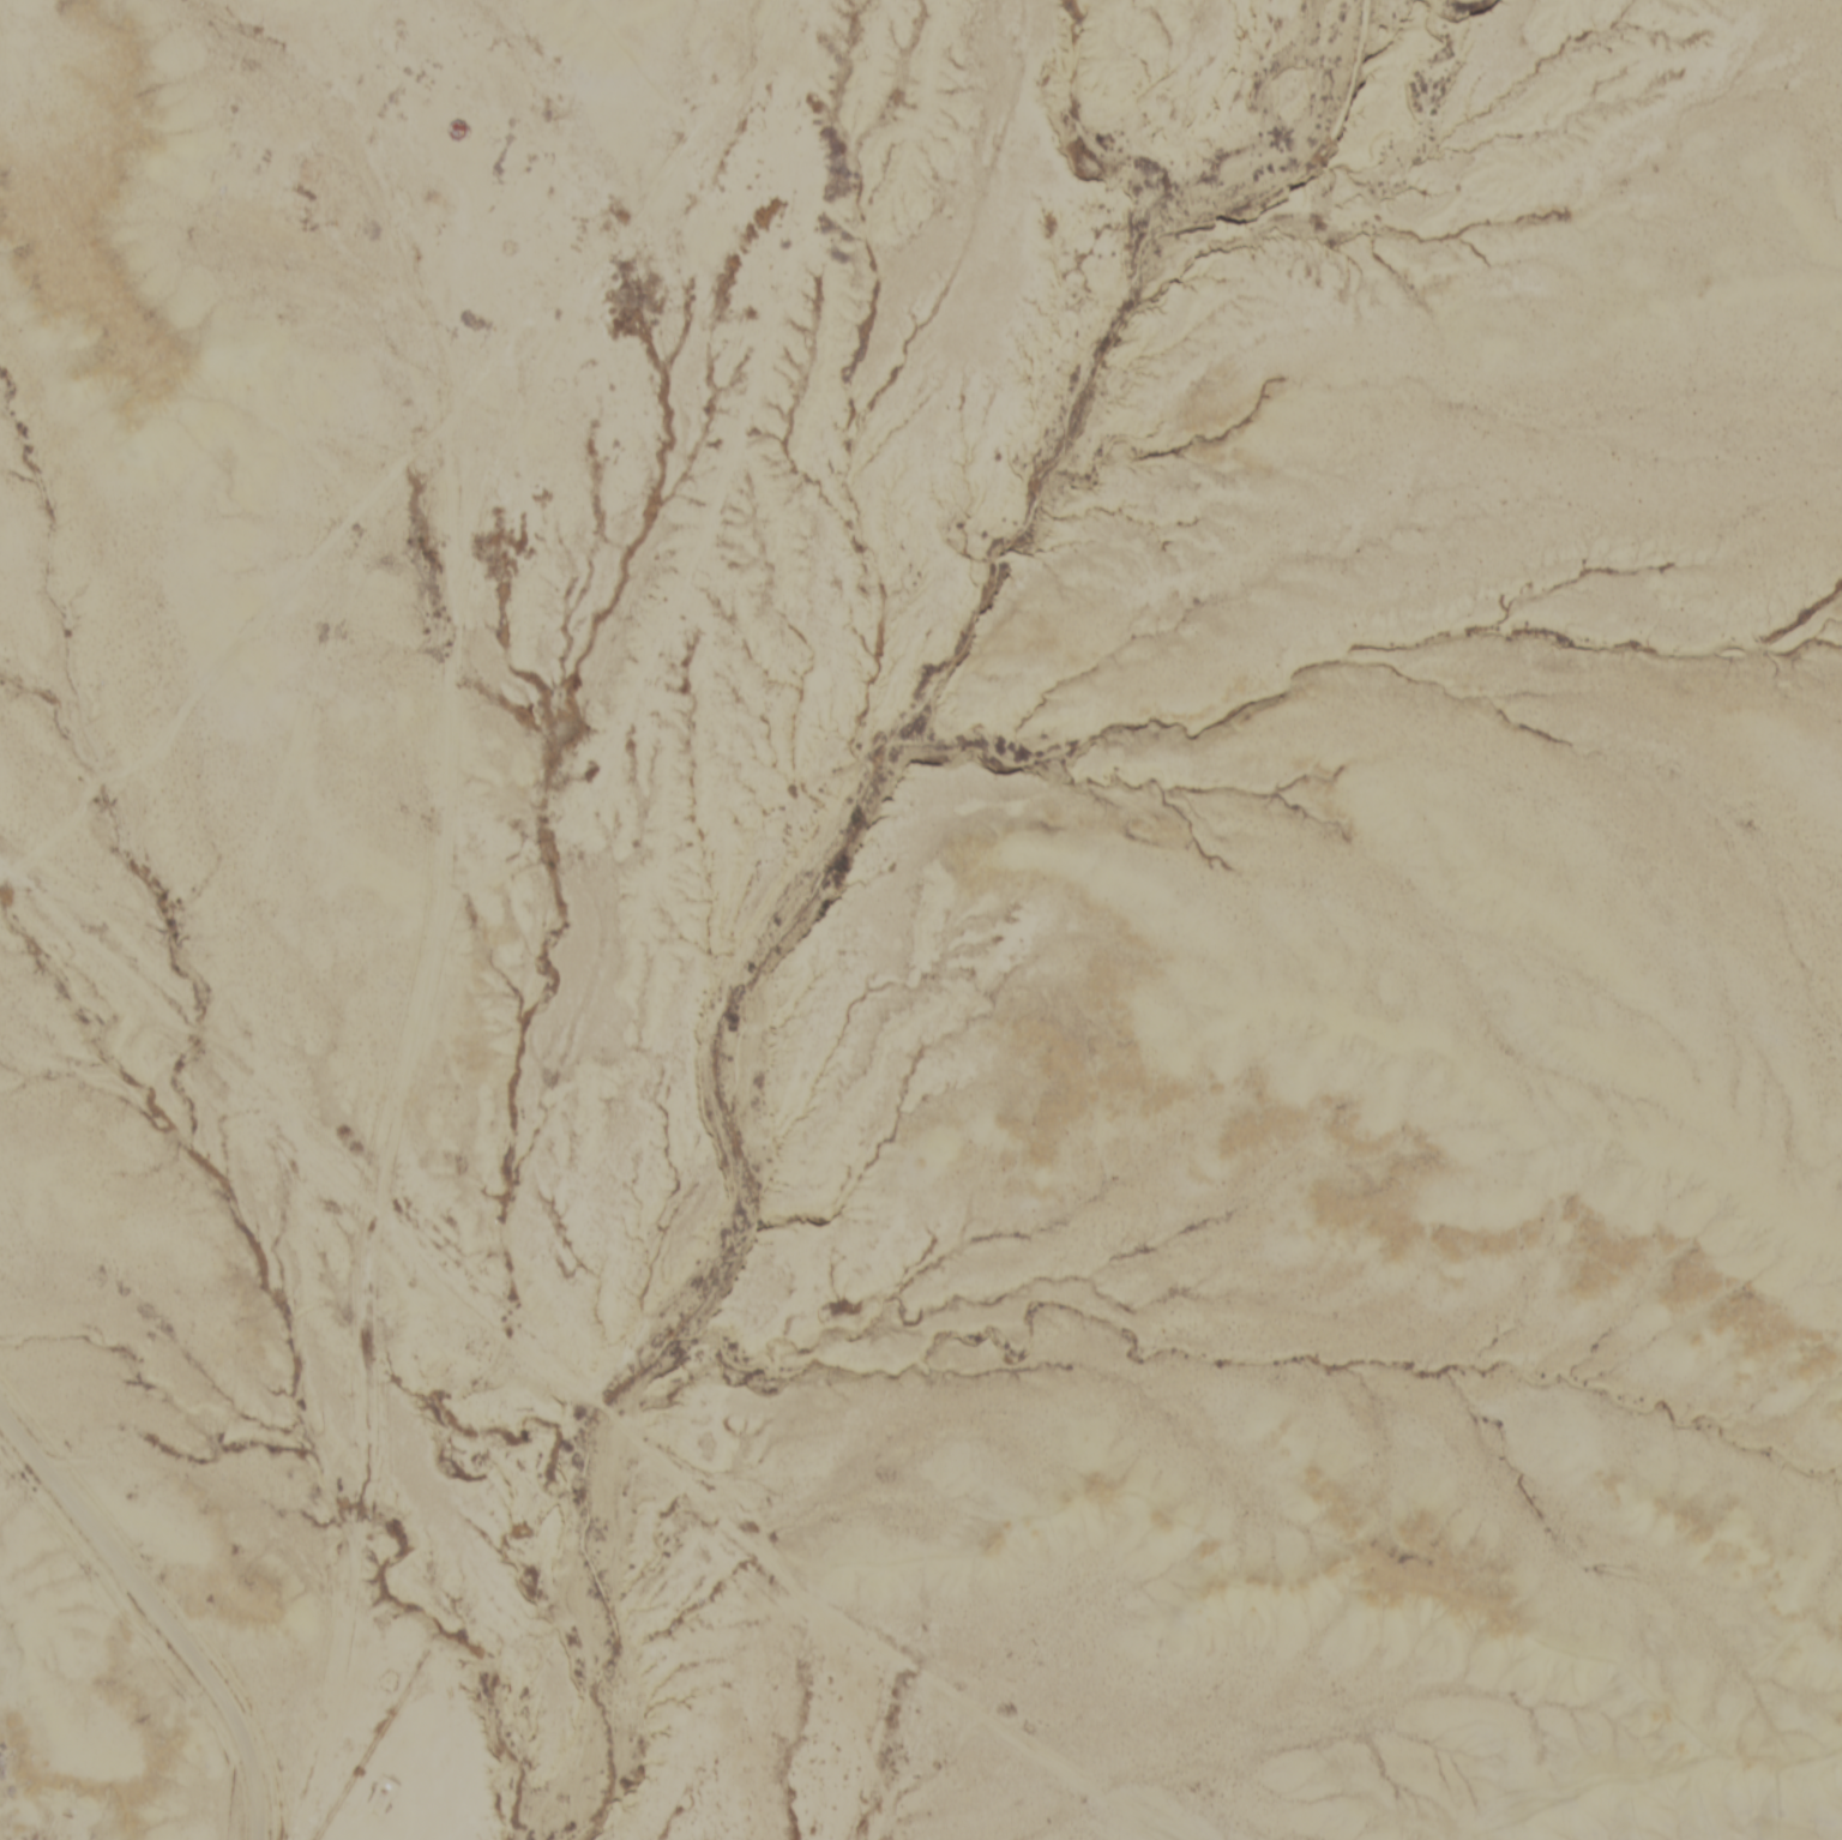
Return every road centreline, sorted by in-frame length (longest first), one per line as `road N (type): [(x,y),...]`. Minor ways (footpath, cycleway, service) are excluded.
road 1 (track): [(1181,1839),(778,1570),(742,1510),(682,1469),(385,1189)]
road 2 (tertiary): [(260,1839),(257,1748),(0,1401)]

